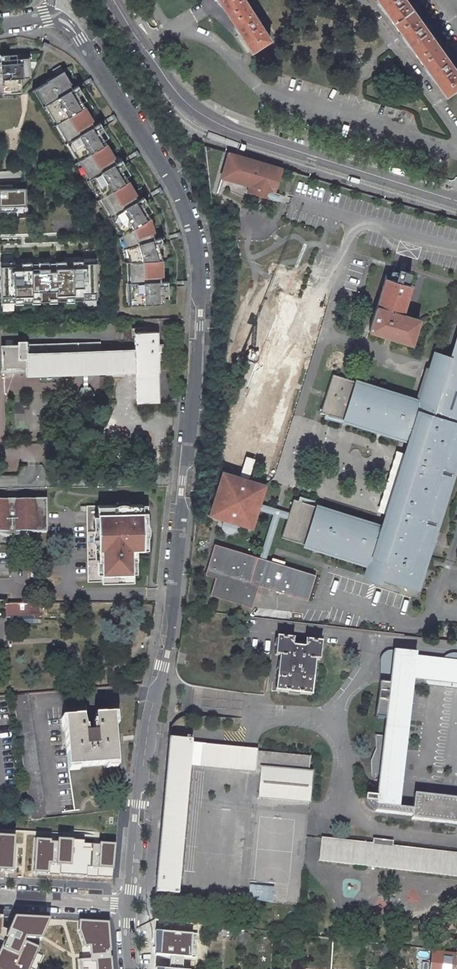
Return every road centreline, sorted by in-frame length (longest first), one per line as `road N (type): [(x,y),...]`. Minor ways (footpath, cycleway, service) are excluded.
road 1 (residential): [(51,15),(71,28),(163,169),(196,257),(171,598),(129,905)]
road 2 (residential): [(456,201),(214,122),(164,80),(116,0)]
road 3 (residential): [(0,897),(129,905)]

